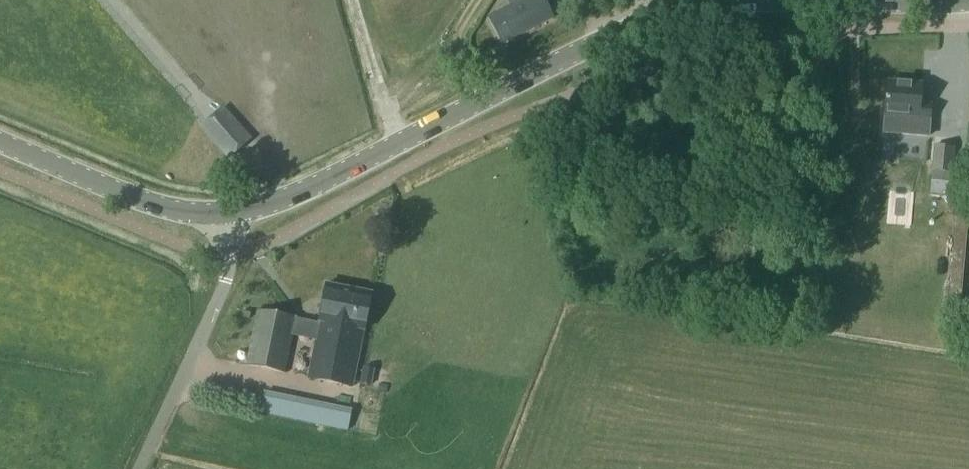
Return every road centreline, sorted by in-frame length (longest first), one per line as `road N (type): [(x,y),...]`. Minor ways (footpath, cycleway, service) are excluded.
road 1 (tertiary): [(225,214),(295,195),(652,20),(750,1),(968,2)]
road 2 (tertiary): [(225,214),(148,204),(0,144)]
road 3 (track): [(356,0),(392,118)]

